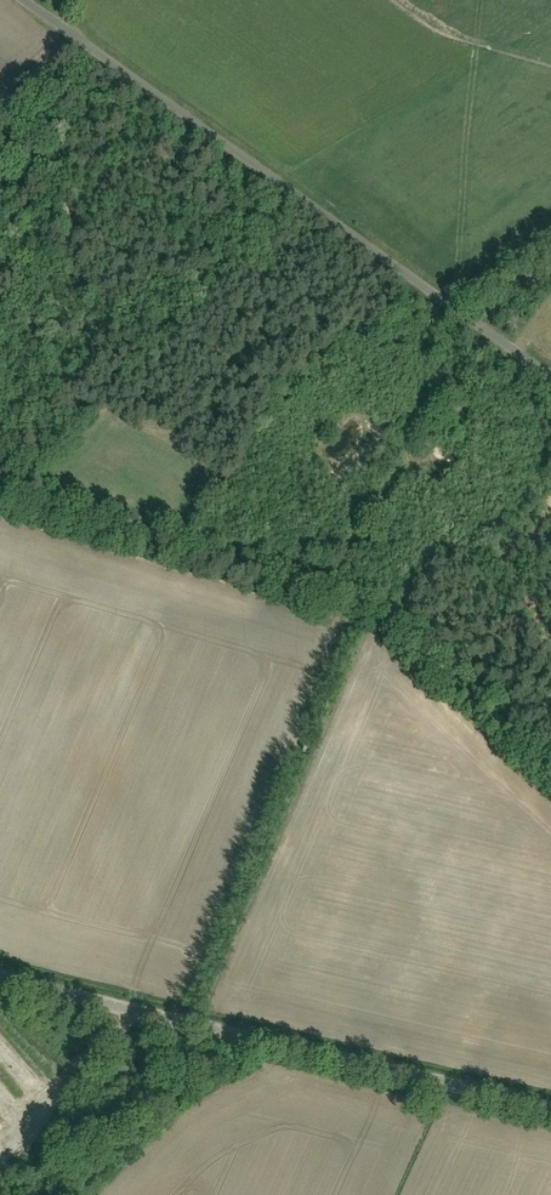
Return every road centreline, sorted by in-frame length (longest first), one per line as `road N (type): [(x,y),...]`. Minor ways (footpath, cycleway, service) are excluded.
road 1 (unclassified): [(550,370),(35,0)]
road 2 (unclassified): [(550,1109),(92,1007),(0,977)]

